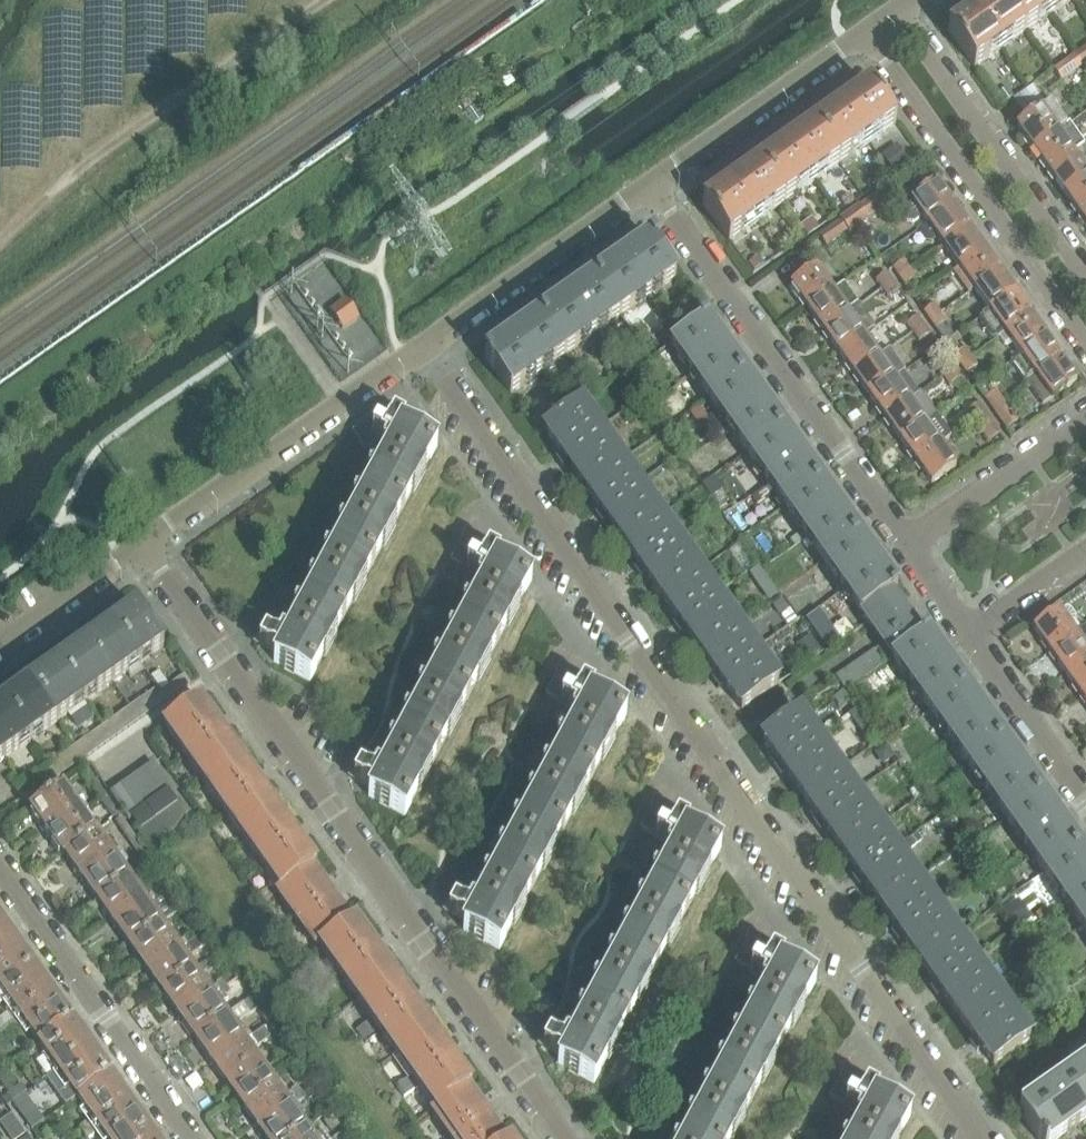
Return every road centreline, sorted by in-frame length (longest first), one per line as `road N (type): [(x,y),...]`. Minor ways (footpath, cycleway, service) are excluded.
road 1 (residential): [(425,344),(983,1138)]
road 2 (residential): [(563,1138),(144,540)]
road 3 (residential): [(906,545),(650,183)]
road 4 (residential): [(863,33),(1085,350)]
road 5 (residential): [(144,540),(425,344)]
road 6 (residential): [(0,870),(191,1138)]
road 7 (residential): [(1085,274),(899,8)]
road 8 (residential): [(425,344),(650,183)]
road 9 (residential): [(650,183),(863,33)]
road 10 (residential): [(1085,418),(906,545)]
road 11 (residential): [(1085,799),(970,632)]
road 12 (residential): [(0,643),(144,540)]
road 13 (residential): [(970,632),(1085,551)]

